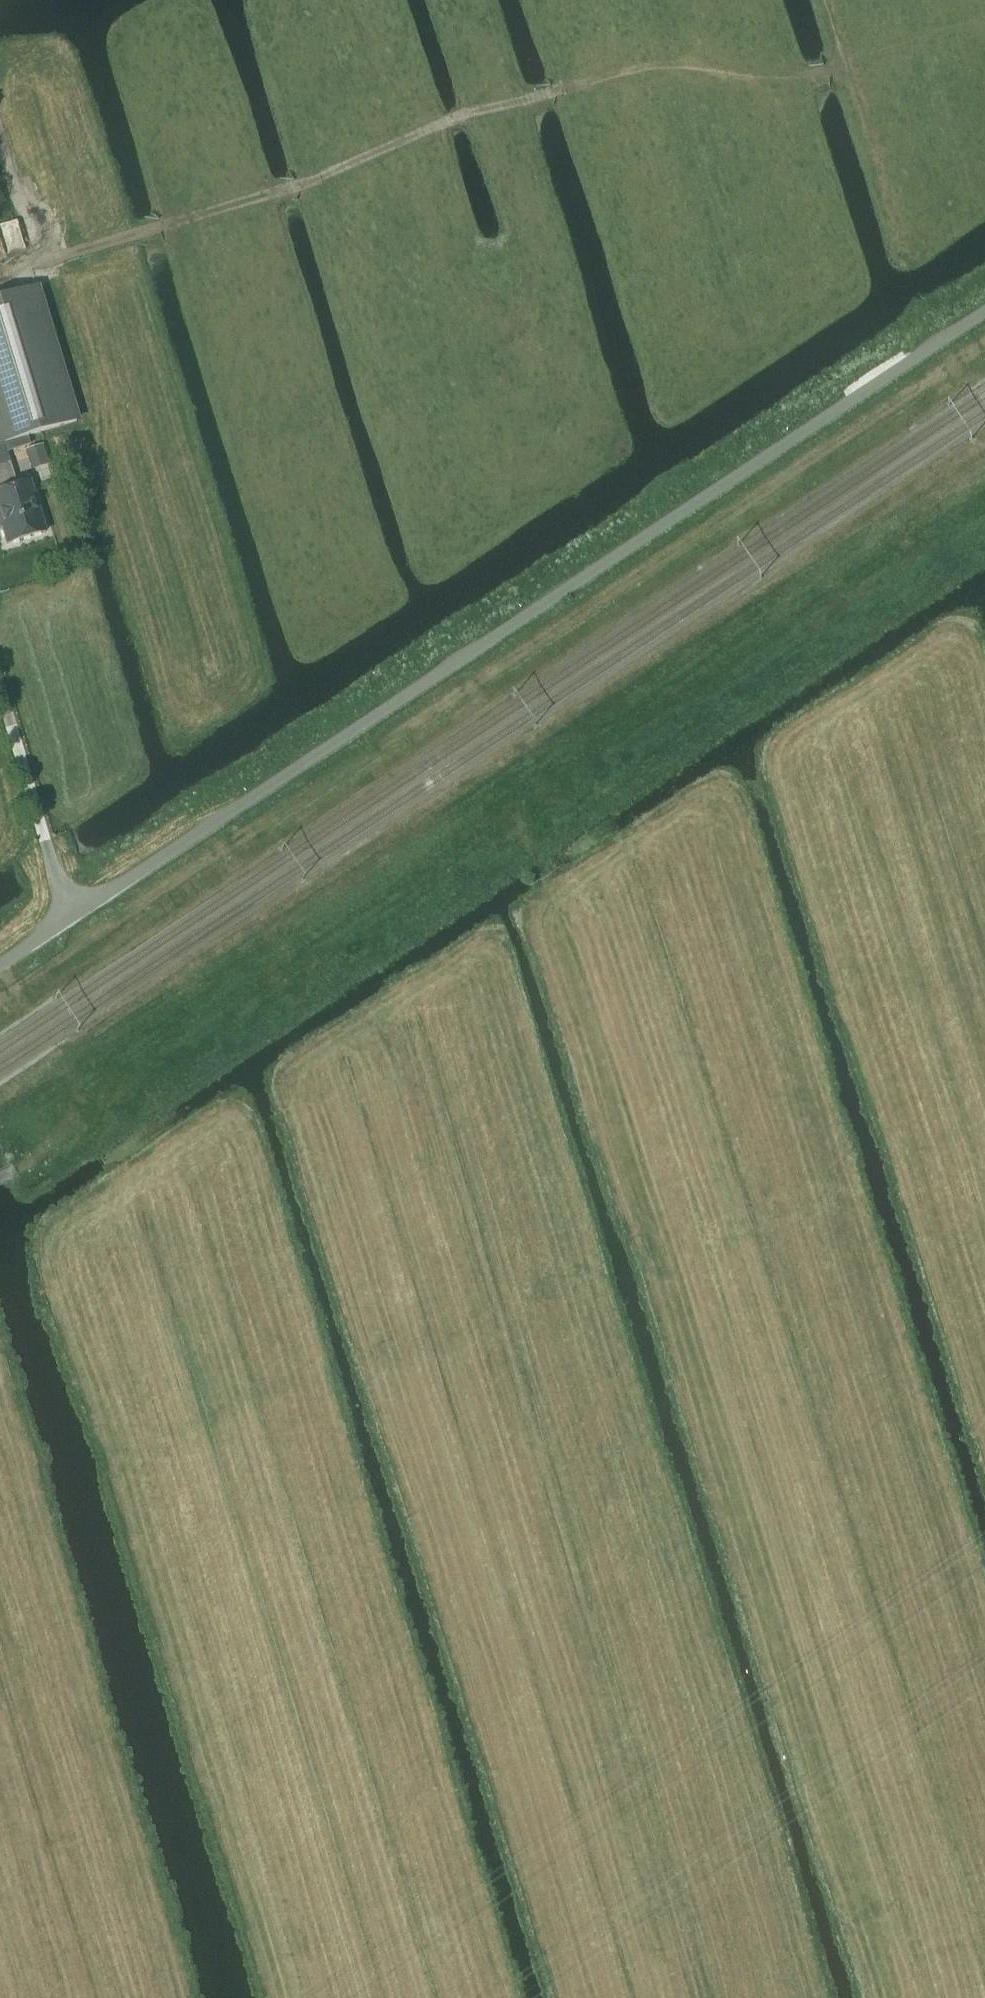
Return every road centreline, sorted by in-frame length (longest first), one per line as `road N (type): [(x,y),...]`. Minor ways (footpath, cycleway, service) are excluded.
road 1 (unclassified): [(0,964),(984,311)]
road 2 (track): [(41,263),(320,179),(459,116),(569,86)]
road 3 (track): [(44,276),(0,133)]

